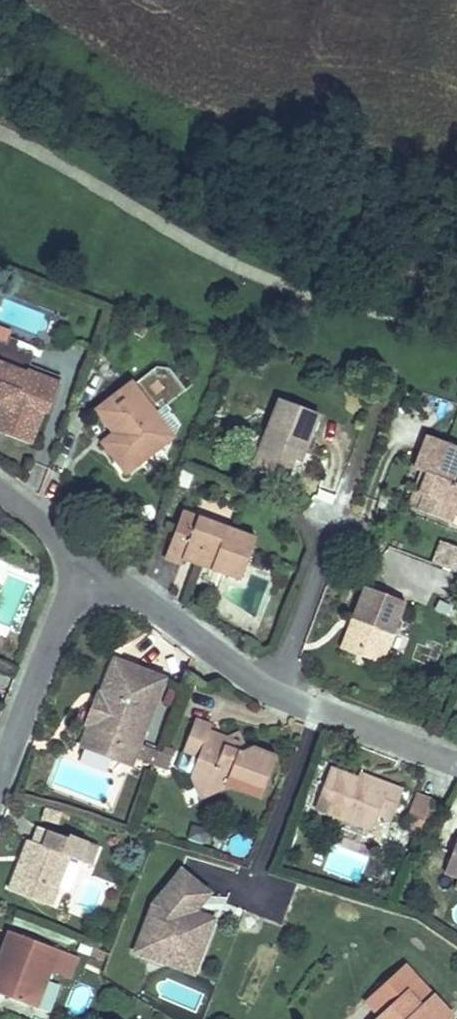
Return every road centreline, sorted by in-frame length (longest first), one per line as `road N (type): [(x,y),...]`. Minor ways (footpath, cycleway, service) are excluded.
road 1 (residential): [(273,687),(377,417)]
road 2 (residential): [(80,555),(0,781)]
road 3 (residential): [(80,555),(273,687)]
road 4 (residential): [(273,687),(456,759)]

